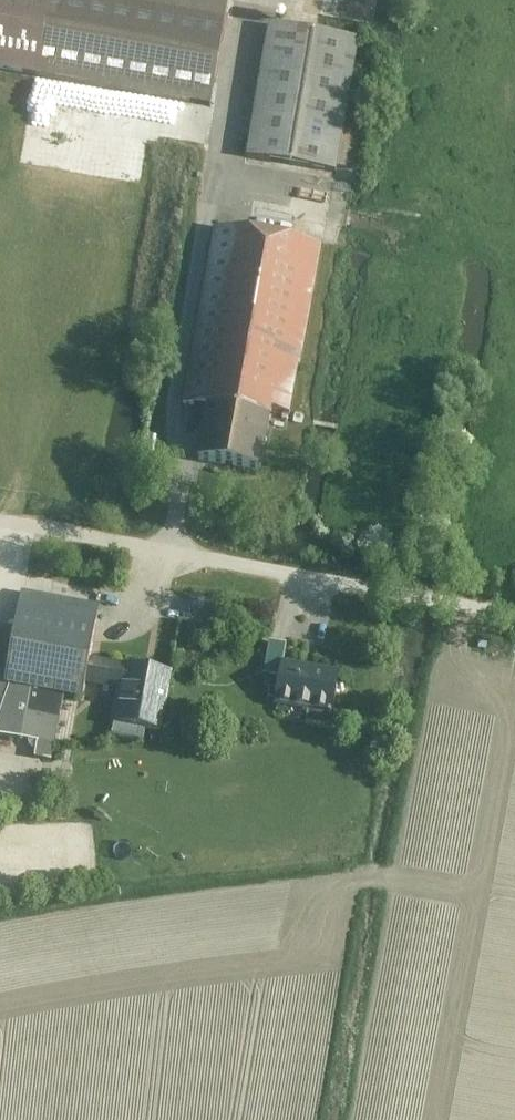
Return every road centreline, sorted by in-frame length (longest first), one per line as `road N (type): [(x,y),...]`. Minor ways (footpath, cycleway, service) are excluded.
road 1 (unclassified): [(514,613),(0,517)]

